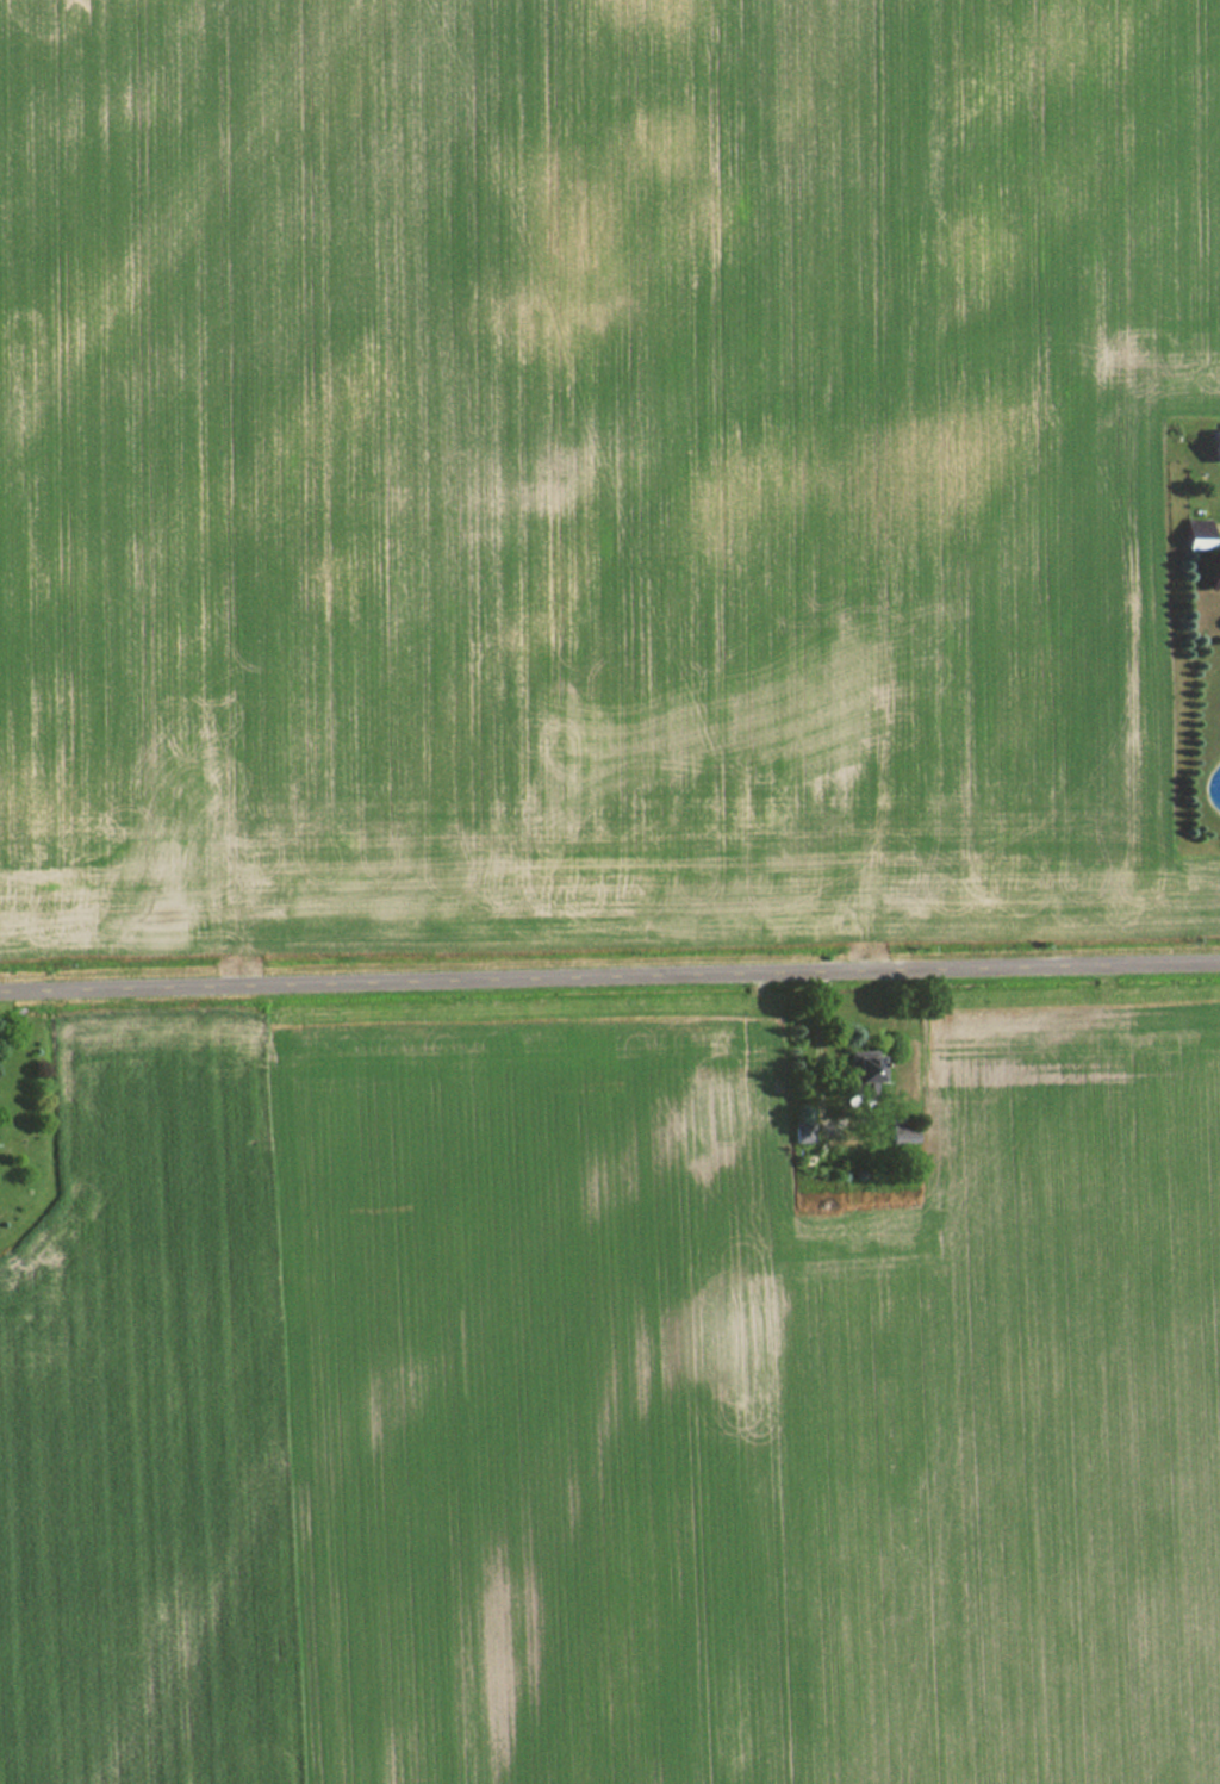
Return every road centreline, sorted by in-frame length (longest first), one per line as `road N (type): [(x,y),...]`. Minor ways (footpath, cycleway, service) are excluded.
road 1 (residential): [(0,987),(1219,956)]

